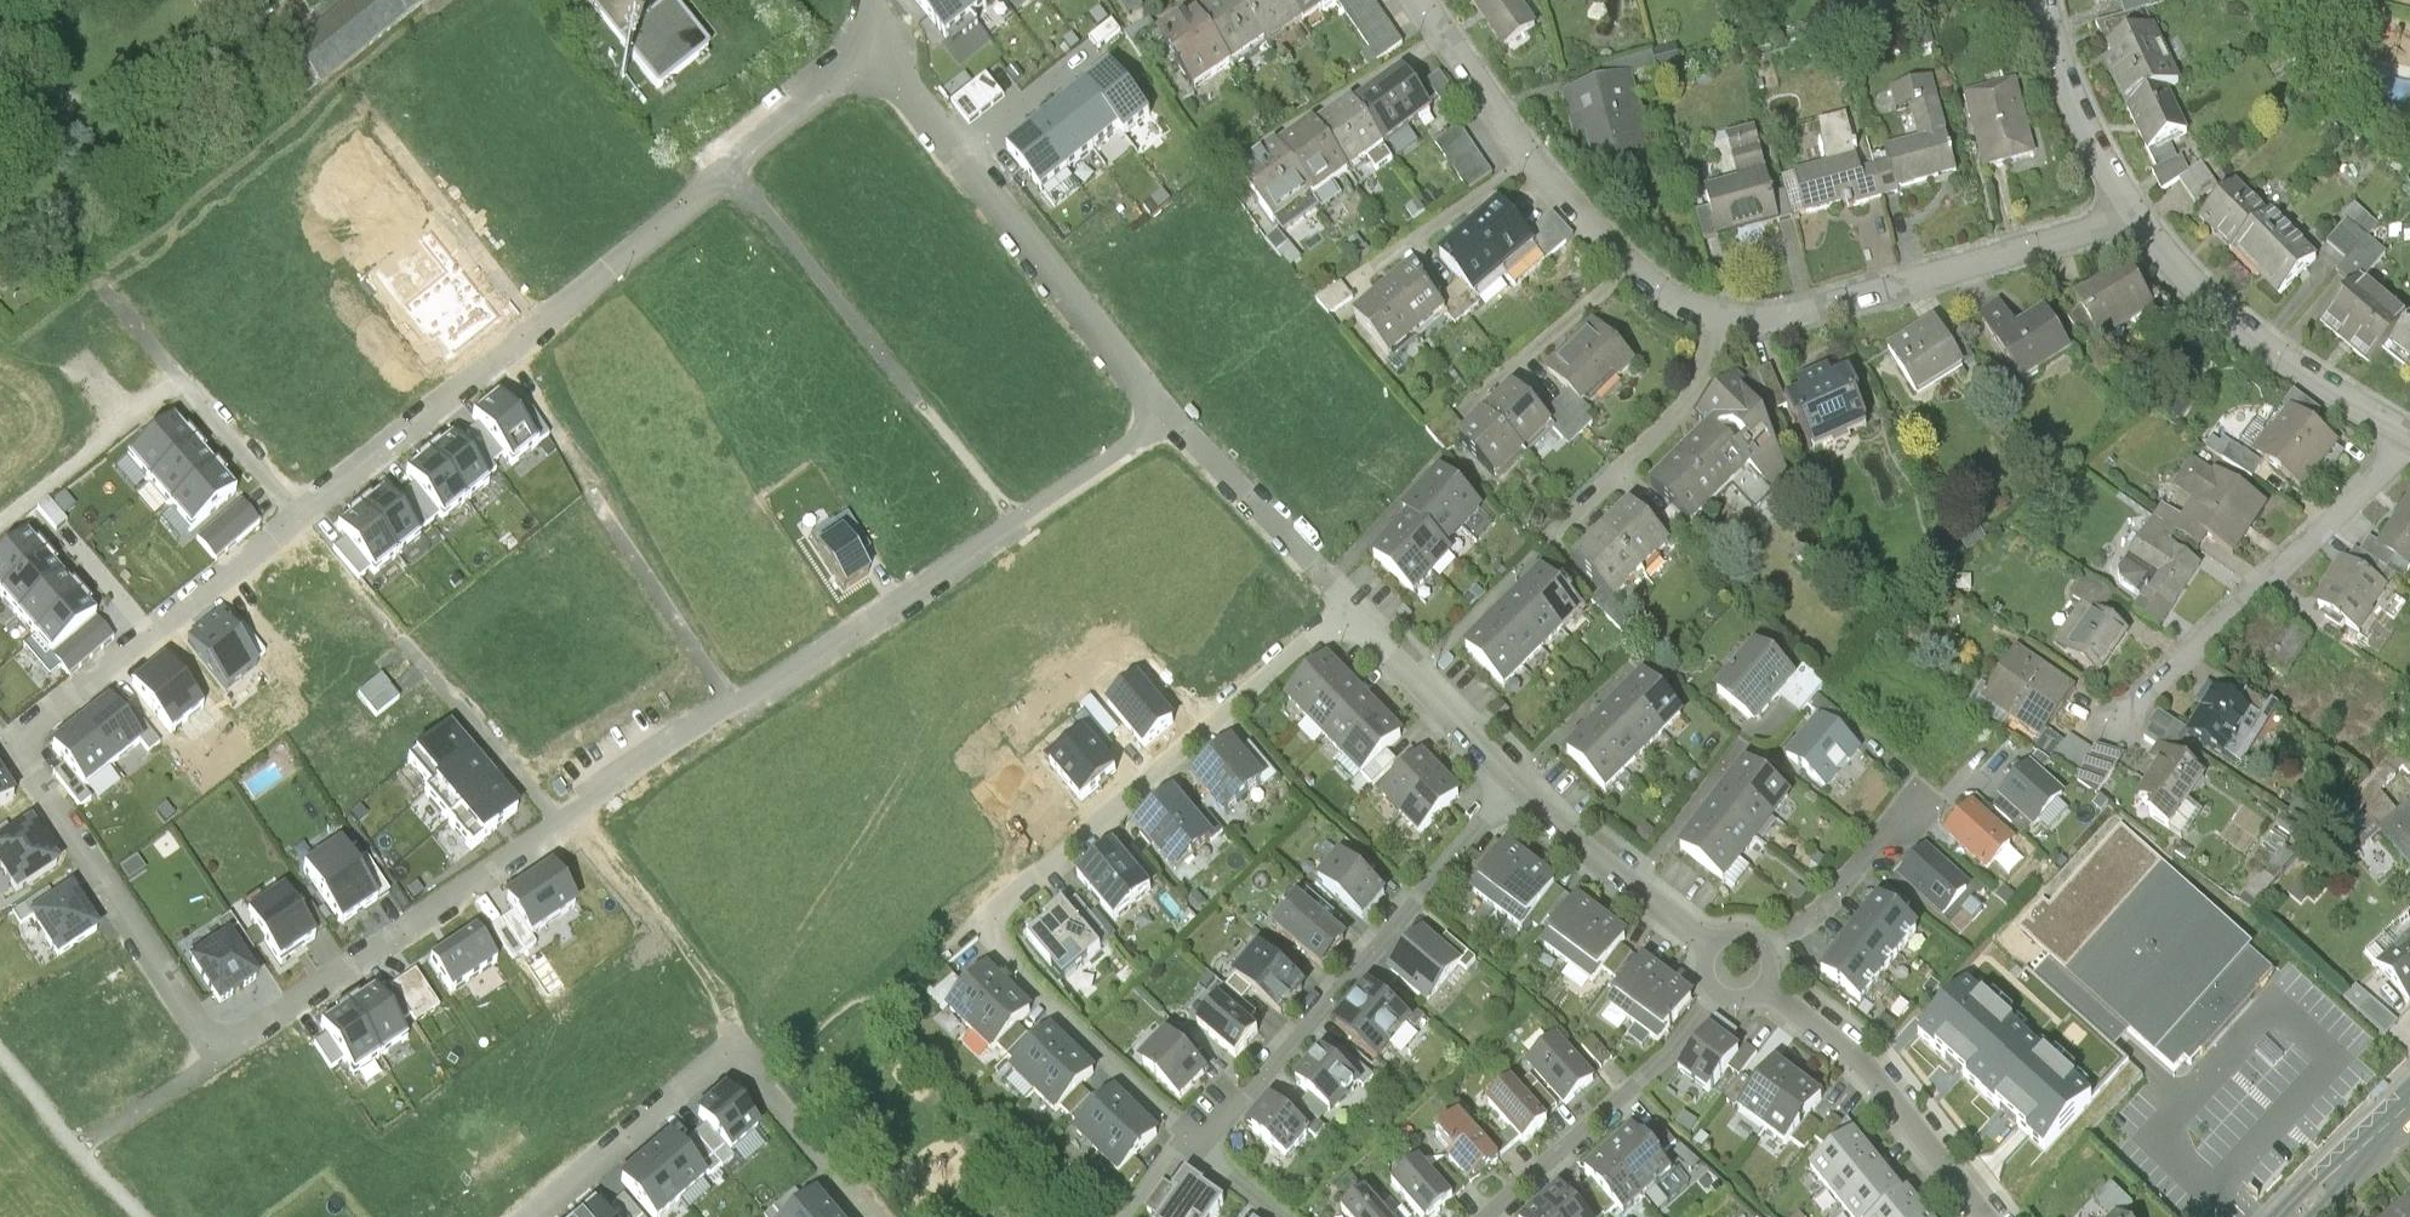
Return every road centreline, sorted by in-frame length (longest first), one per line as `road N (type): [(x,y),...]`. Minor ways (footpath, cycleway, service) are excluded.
road 1 (residential): [(875,51),(720,163),(701,197),(15,742),(222,1052)]
road 2 (residential): [(1164,421),(739,711),(716,713),(579,803),(568,821),(222,1052)]
road 3 (residential): [(1425,0),(1522,149),(1630,259),(1723,320),(1819,304),(2084,230),(2125,209)]
road 4 (residential): [(1352,616),(1231,701),(977,916),(1192,1136)]
road 5 (residential): [(531,1216),(729,1048),(869,1216)]
road 6 (residential): [(1524,792),(1192,1136)]
road 7 (residential): [(875,51),(1164,421)]
road 8 (residential): [(2409,445),(2125,737)]
road 9 (residential): [(2125,209),(2259,334),(2409,431)]
road 10 (residential): [(1475,1216),(1624,1101),(1725,991)]
road 11 (residential): [(1987,1216),(1867,1072),(1762,987)]
road 12 (residential): [(1720,952),(1560,831),(1524,792)]
road 13 (residential): [(1524,792),(1373,649),(1352,616)]
road 14 (residential): [(1760,949),(1820,921),(1919,794)]
road 15 (residential): [(2047,0),(2065,80),(2125,209)]
road 16 (residential): [(1164,421),(1321,572)]
road 17 (residential): [(222,1052),(78,1153)]
road 18 (tertiary): [(2294,1216),(2409,1105)]
road 19 (residential): [(1192,1136),(1284,1216)]

